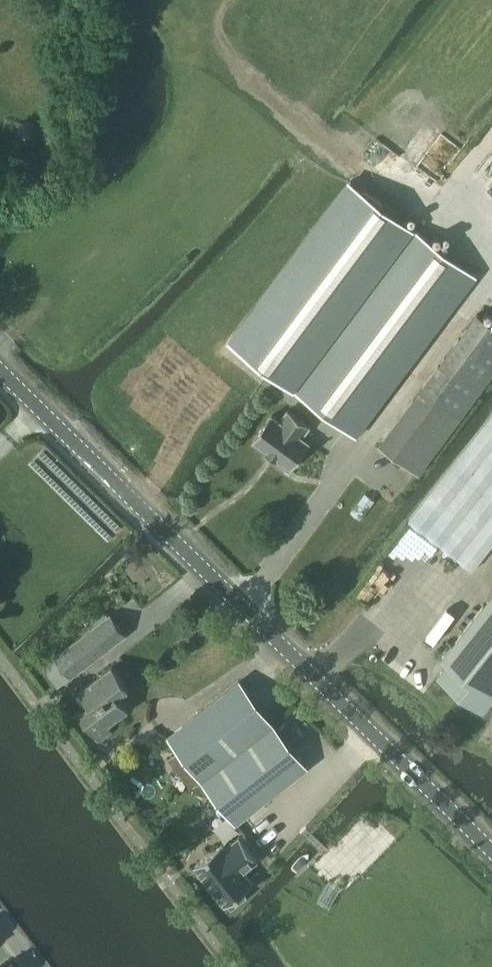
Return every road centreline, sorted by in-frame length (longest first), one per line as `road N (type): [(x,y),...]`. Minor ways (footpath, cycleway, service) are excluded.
road 1 (tertiary): [(491,851),(0,367)]
road 2 (track): [(446,197),(324,145),(238,67)]

